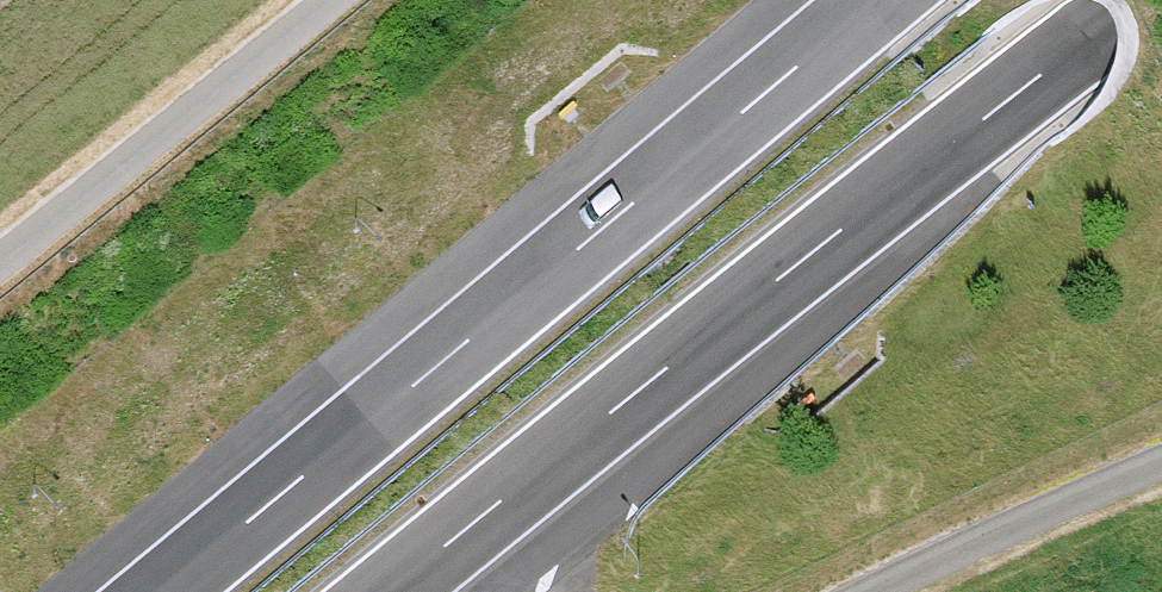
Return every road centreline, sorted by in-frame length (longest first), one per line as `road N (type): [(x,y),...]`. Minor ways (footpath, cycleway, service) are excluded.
road 1 (motorway): [(392,591),(1138,0)]
road 2 (motorway): [(872,0),(159,591)]
road 3 (track): [(869,591),(1161,466)]

